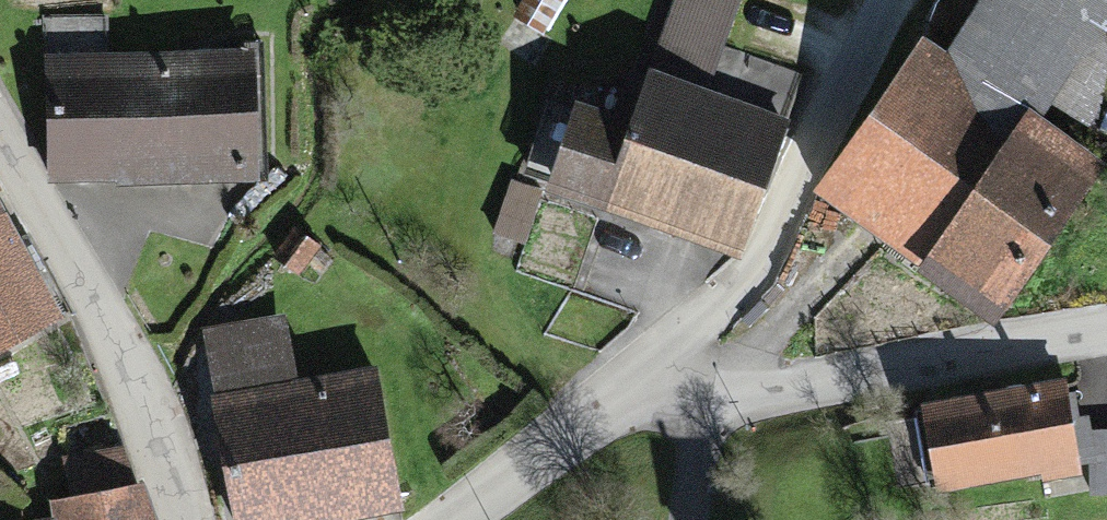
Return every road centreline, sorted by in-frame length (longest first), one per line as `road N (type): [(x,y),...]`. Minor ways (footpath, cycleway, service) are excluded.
road 1 (residential): [(659,367),(702,388),(766,395),(1106,334)]
road 2 (residential): [(659,367),(753,266),(883,0)]
road 3 (residential): [(182,519),(121,354),(0,134)]
road 4 (residential): [(451,519),(659,367)]

